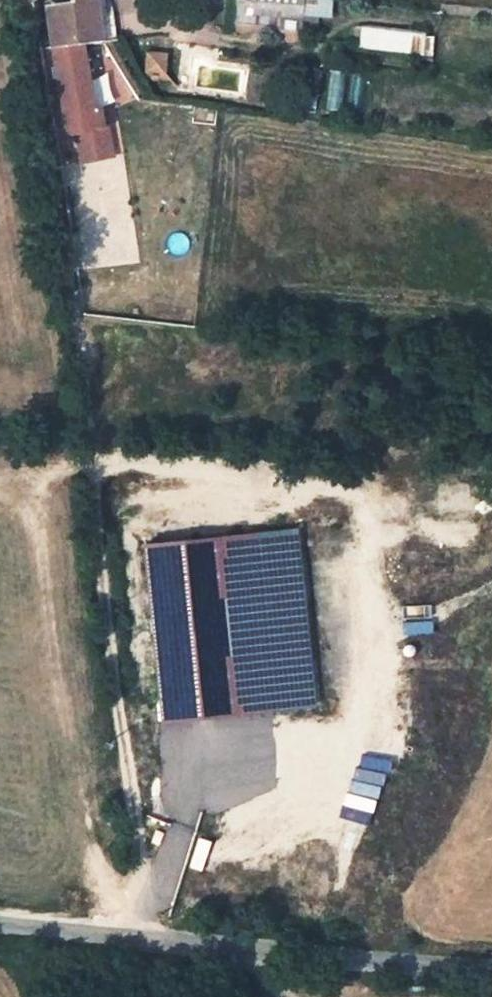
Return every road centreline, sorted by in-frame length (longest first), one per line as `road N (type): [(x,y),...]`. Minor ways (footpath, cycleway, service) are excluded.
road 1 (unclassified): [(147,935),(71,288),(16,0)]
road 2 (unclassified): [(491,973),(147,935)]
road 3 (unclassified): [(147,935),(0,921)]

